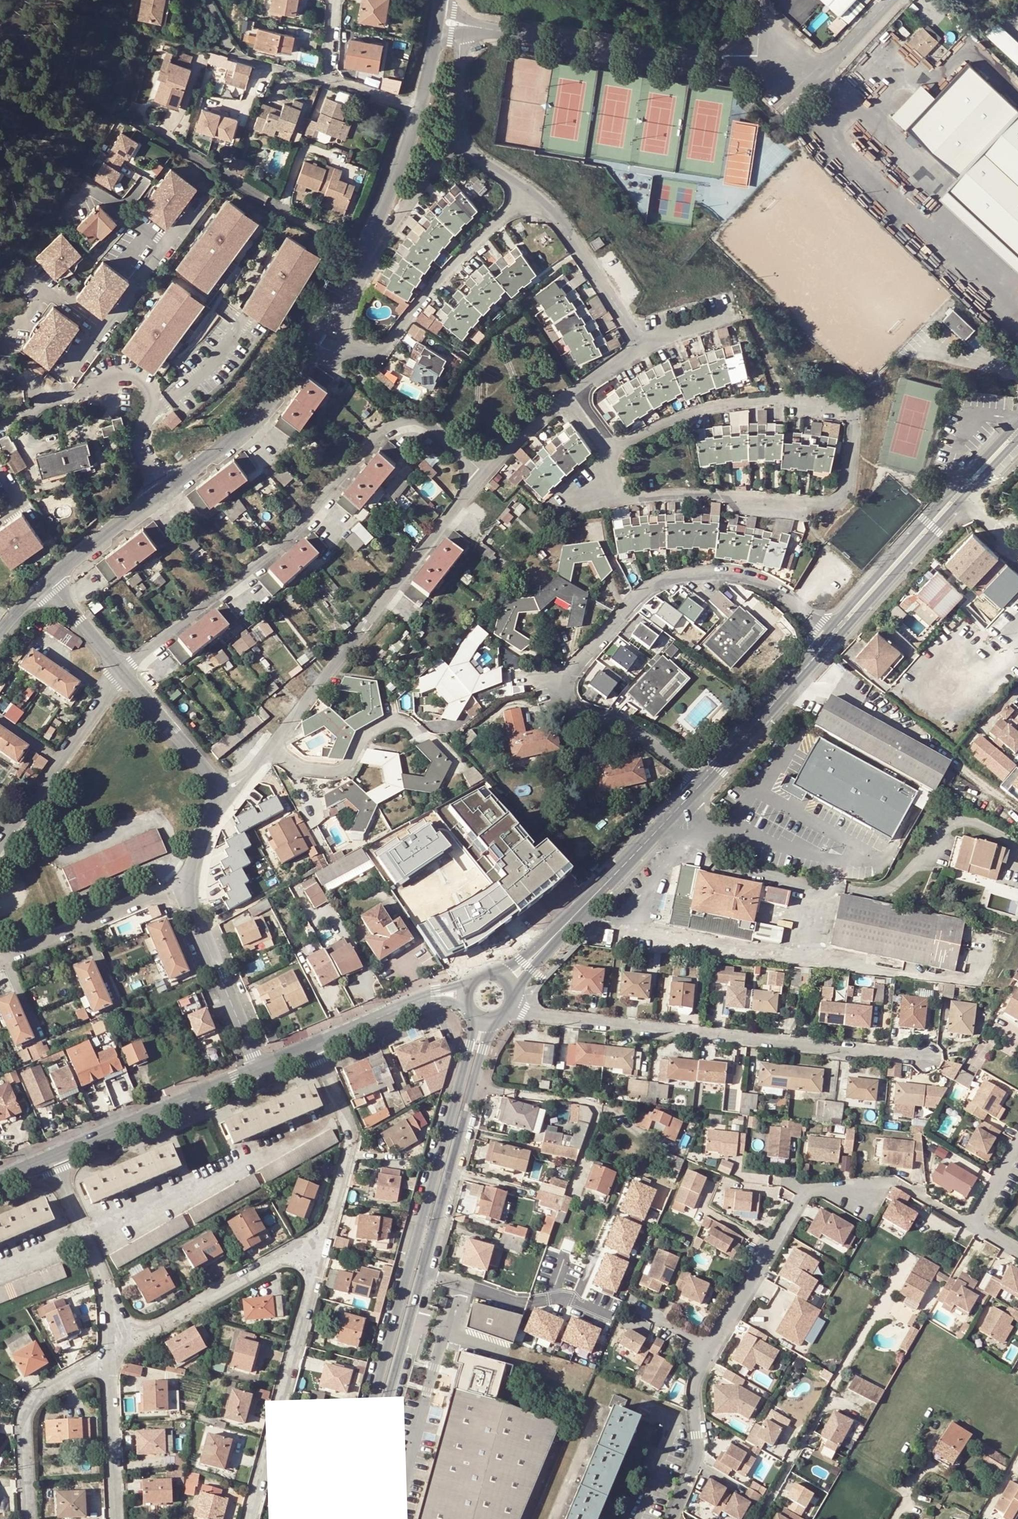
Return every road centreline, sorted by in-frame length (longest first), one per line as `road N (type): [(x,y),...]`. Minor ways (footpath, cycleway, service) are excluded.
road 1 (residential): [(610,452),(716,406),(838,400),(853,410),(848,487),(829,503),(628,497),(606,466)]
road 2 (residential): [(700,786),(635,732),(575,708),(568,690),(574,668),(635,597),(673,575),(754,576),(826,633)]
road 3 (residential): [(120,671),(293,535),(389,425),(431,425),(485,473)]
road 4 (secondary): [(381,1428),(496,1022)]
road 5 (residential): [(515,1005),(535,1015),(932,1056)]
road 6 (secondary): [(478,1019),(366,1425)]
road 7 (residential): [(973,1224),(897,1182),(813,1189),(709,1344)]
road 8 (residential): [(272,747),(485,473)]
road 9 (tertiary): [(320,336),(383,207),(438,35)]
road 10 (secondary): [(811,662),(1017,440)]
road 11 (residential): [(249,1518),(326,1232)]
road 12 (residential): [(569,397),(644,341),(562,222),(527,192)]
road 13 (secondary): [(1017,423),(826,633)]
road 14 (residential): [(162,494),(141,453),(153,406),(140,379),(109,379),(69,396),(42,393),(16,378),(4,355)]
road 15 (unclassified): [(488,28),(758,68)]
road 16 (residential): [(340,343),(382,349),(443,274),(527,192)]
road 17 (residential): [(326,1232),(109,1353)]
road 18 (residential): [(340,343),(360,285),(440,157),(464,141)]
road 19 (secondary): [(260,1065),(51,1156)]
road 20 (tertiary): [(162,494),(258,422),(320,336)]
road 21 (residential): [(109,1353),(31,1402),(23,1420),(29,1518)]
road 22 (residential): [(0,842),(120,671)]
road 23 (residential): [(191,883),(0,962)]
road 24 (residential): [(260,1065),(194,907),(191,883)]
road 25 (residential): [(272,747),(295,767),(337,772),(365,735),(390,721),(417,733)]
road 26 (secondary): [(811,662),(700,786)]
road 27 (residential): [(116,1518),(109,1353)]
road 28 (unclassified): [(758,68),(817,69),(884,0)]
road 29 (residential): [(217,786),(120,671)]
road 30 (residential): [(756,1518),(831,1390)]
road 31 (tertiary): [(46,584),(162,494)]
road 32 (secondary): [(606,884),(530,953),(494,970)]
road 33 (secondary): [(515,989),(606,884)]
road 34 (secondary): [(700,786),(606,884)]
road 35 (residential): [(102,1277),(51,1156)]

